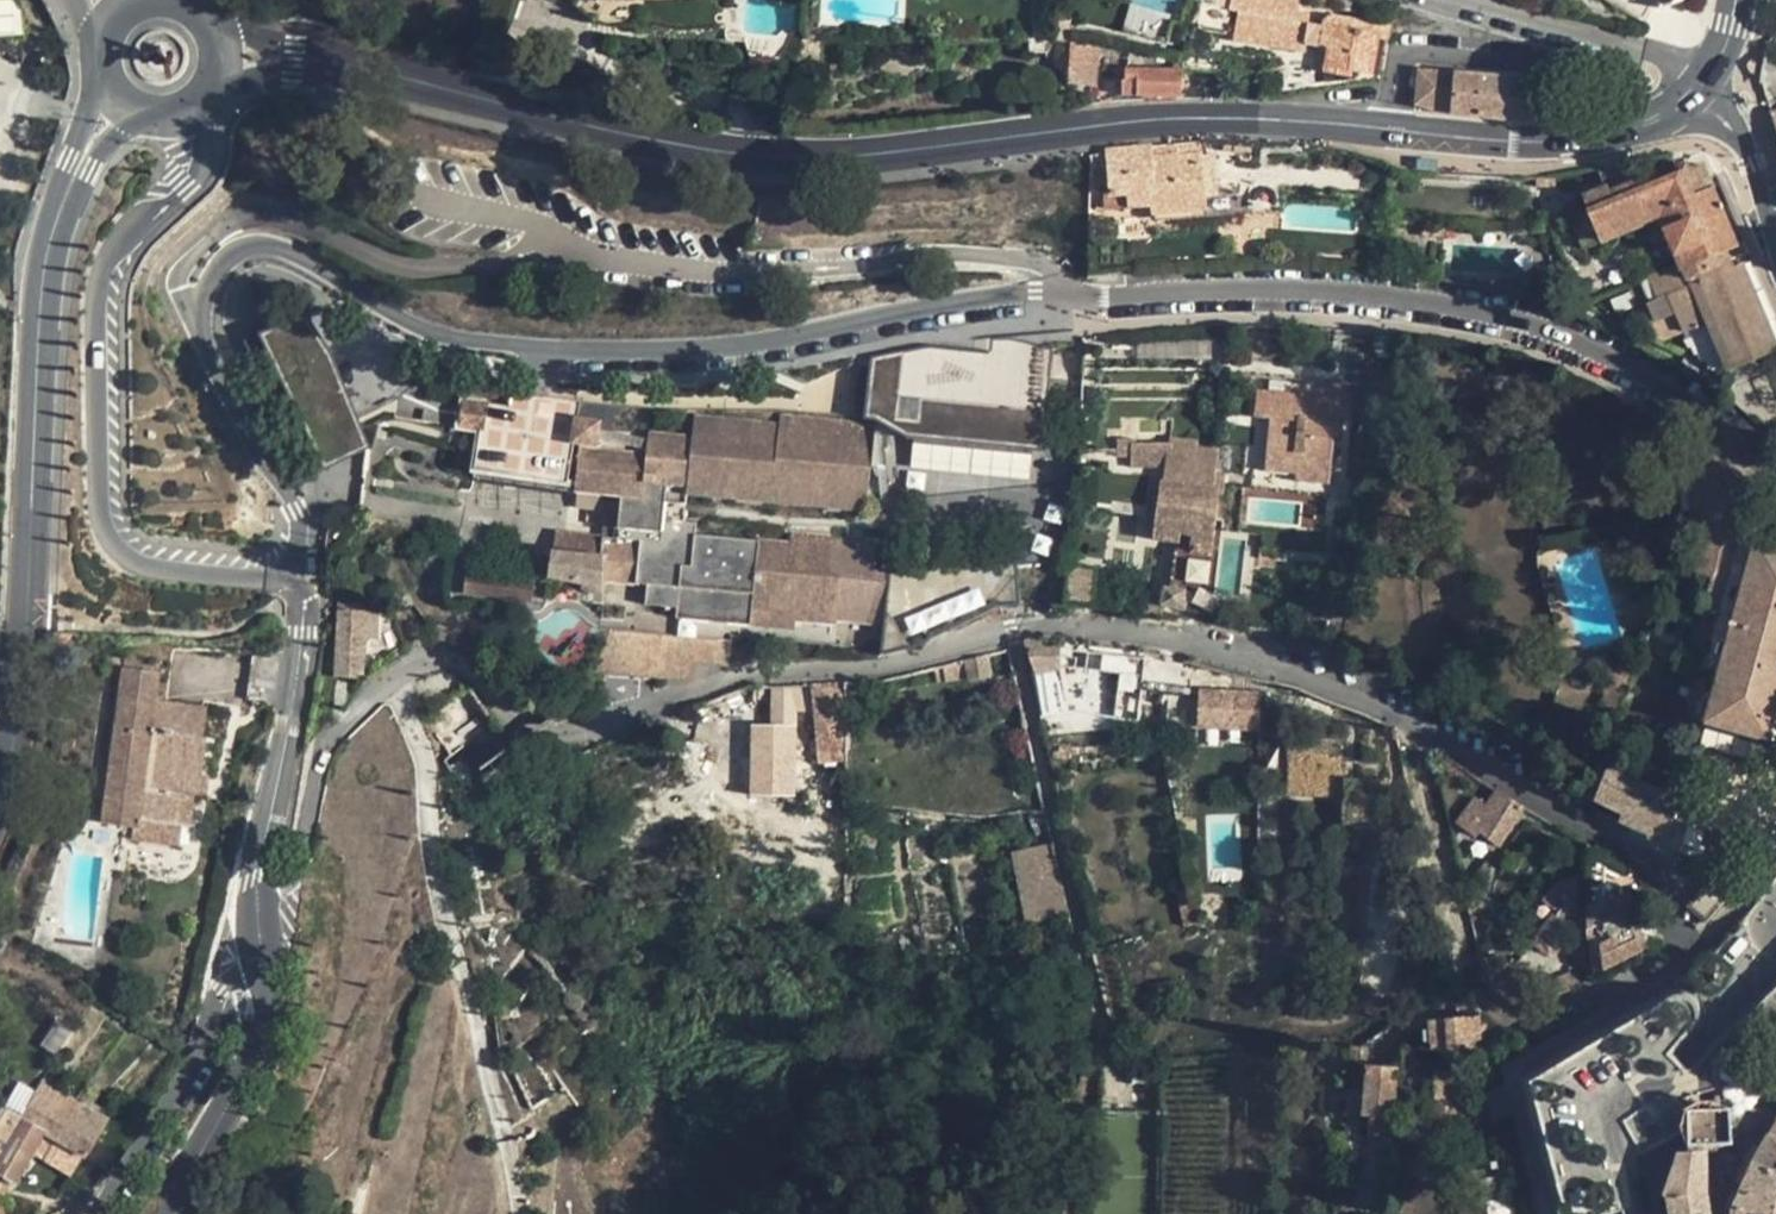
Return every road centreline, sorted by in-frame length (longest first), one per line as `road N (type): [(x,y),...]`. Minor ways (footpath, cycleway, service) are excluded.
road 1 (unclassified): [(1775,472),(1690,398),(1520,320),(1367,294),(1039,292),(773,343),(550,348),(404,323),(281,250),(257,248),(218,270),(203,324),(220,377),(295,510),(291,572)]
road 2 (residential): [(1687,963),(1653,864),(1423,729),(1328,682),(1192,640),(1047,621),(891,667),(741,673),(586,729),(546,732),(514,718),(447,663),(421,664),(391,677),(327,737),(292,876),(252,899)]
road 3 (secondary): [(1691,93),(1647,121),(1567,140),(1229,118),(831,159),(738,157),(553,124),(376,68)]
road 4 (unclassified): [(291,572),(258,579),(149,567),(121,555),(98,512),(94,297),(118,246),(200,170),(201,129),(188,104)]
road 5 (secondary): [(0,787),(25,658),(37,309),(66,186)]
road 6 (residential): [(1687,963),(1521,1072),(1528,1143),(1549,1213)]
road 7 (unclassified): [(291,572),(300,631),(252,899)]
road 8 (residential): [(97,1213),(188,1070),(219,986),(260,969)]
road 9 (residential): [(1775,1019),(1721,1068),(1617,1110),(1611,1128),(1632,1213)]
road 10 (unclassified): [(260,969),(254,1047),(173,1213)]
road 11 (residential): [(1708,72),(1466,0)]
road 12 (unclassified): [(1691,93),(1718,117),(1754,179),(1775,243)]
road 13 (secondary): [(204,87),(294,69),(376,68)]
road 14 (secondary): [(376,68),(207,29)]
road 15 (residential): [(1775,866),(1687,963)]

